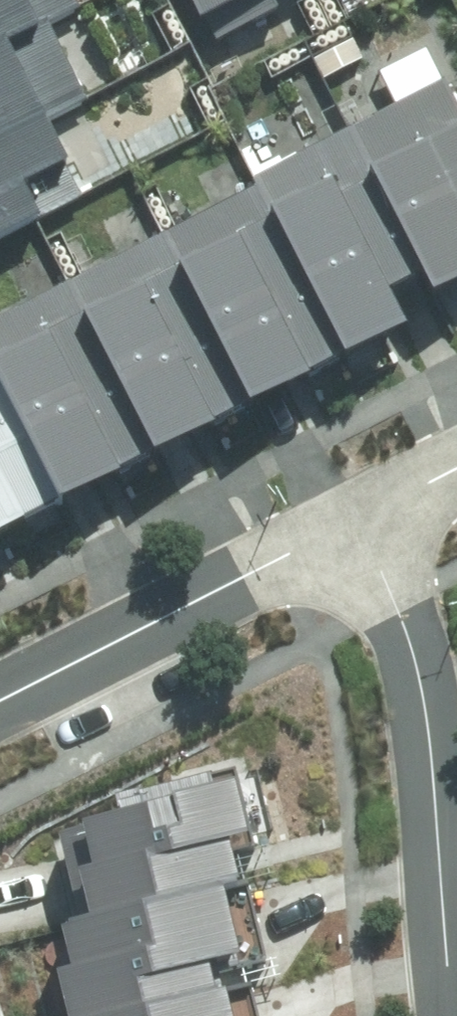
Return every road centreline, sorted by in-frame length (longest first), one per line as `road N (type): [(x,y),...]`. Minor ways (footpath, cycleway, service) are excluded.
road 1 (residential): [(356,519),(403,623),(423,704),(454,1015)]
road 2 (residential): [(356,519),(0,703)]

